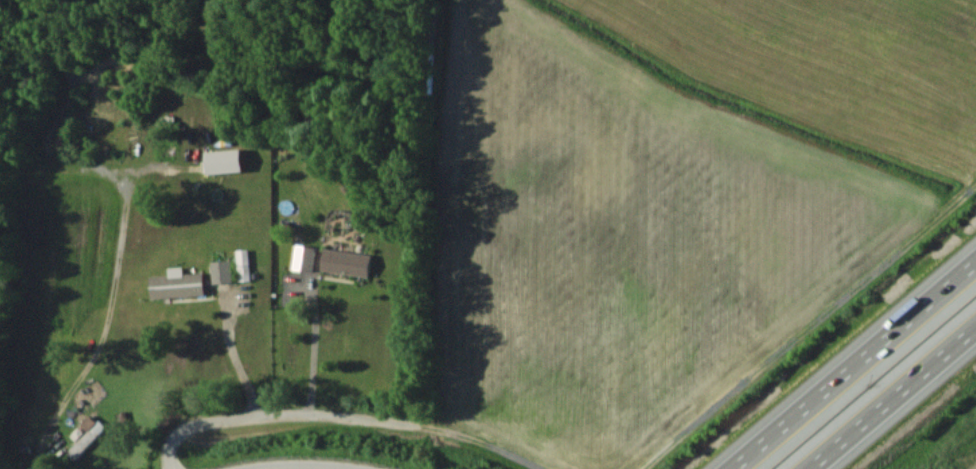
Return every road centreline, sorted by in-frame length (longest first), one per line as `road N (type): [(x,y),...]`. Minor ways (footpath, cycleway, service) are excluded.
road 1 (motorway): [(975,262),(732,468)]
road 2 (motorway): [(808,468),(975,326)]

